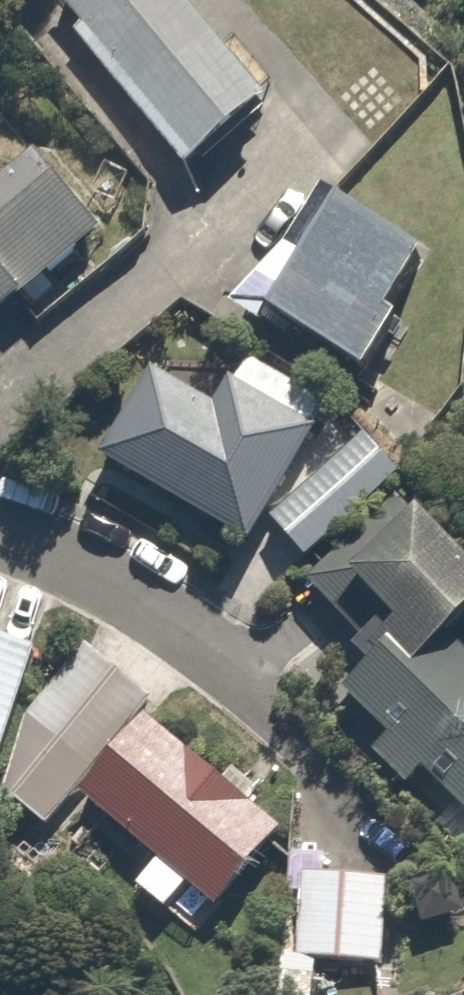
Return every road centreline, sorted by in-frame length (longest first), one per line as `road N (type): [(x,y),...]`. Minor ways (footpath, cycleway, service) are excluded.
road 1 (residential): [(0,534),(142,589),(213,637),(320,770)]

